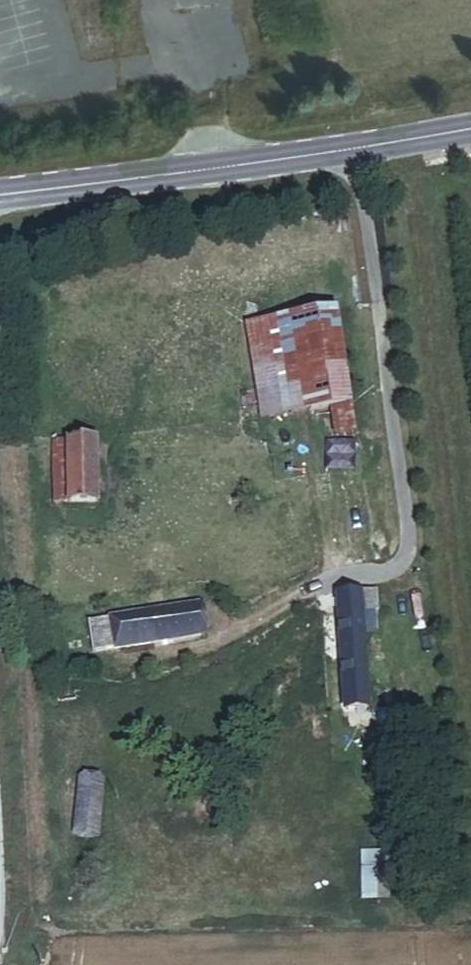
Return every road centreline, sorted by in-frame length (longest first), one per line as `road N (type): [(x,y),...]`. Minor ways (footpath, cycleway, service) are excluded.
road 1 (track): [(470,705),(415,213)]
road 2 (secondary): [(470,128),(0,194)]

